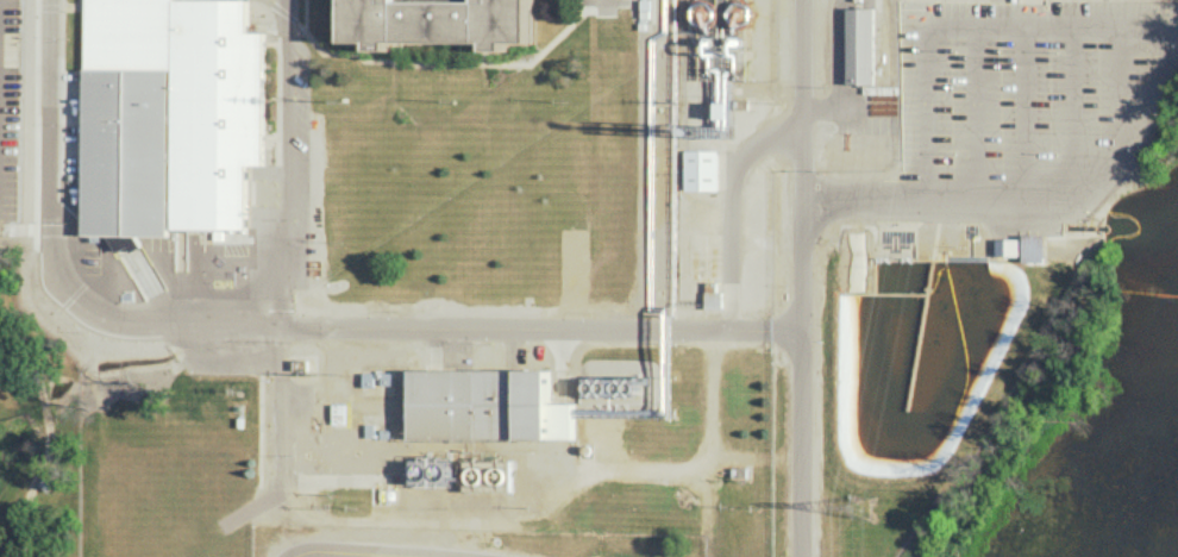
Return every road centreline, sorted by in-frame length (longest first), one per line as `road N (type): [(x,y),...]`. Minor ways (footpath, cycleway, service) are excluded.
road 1 (residential): [(802,0),(800,556)]

